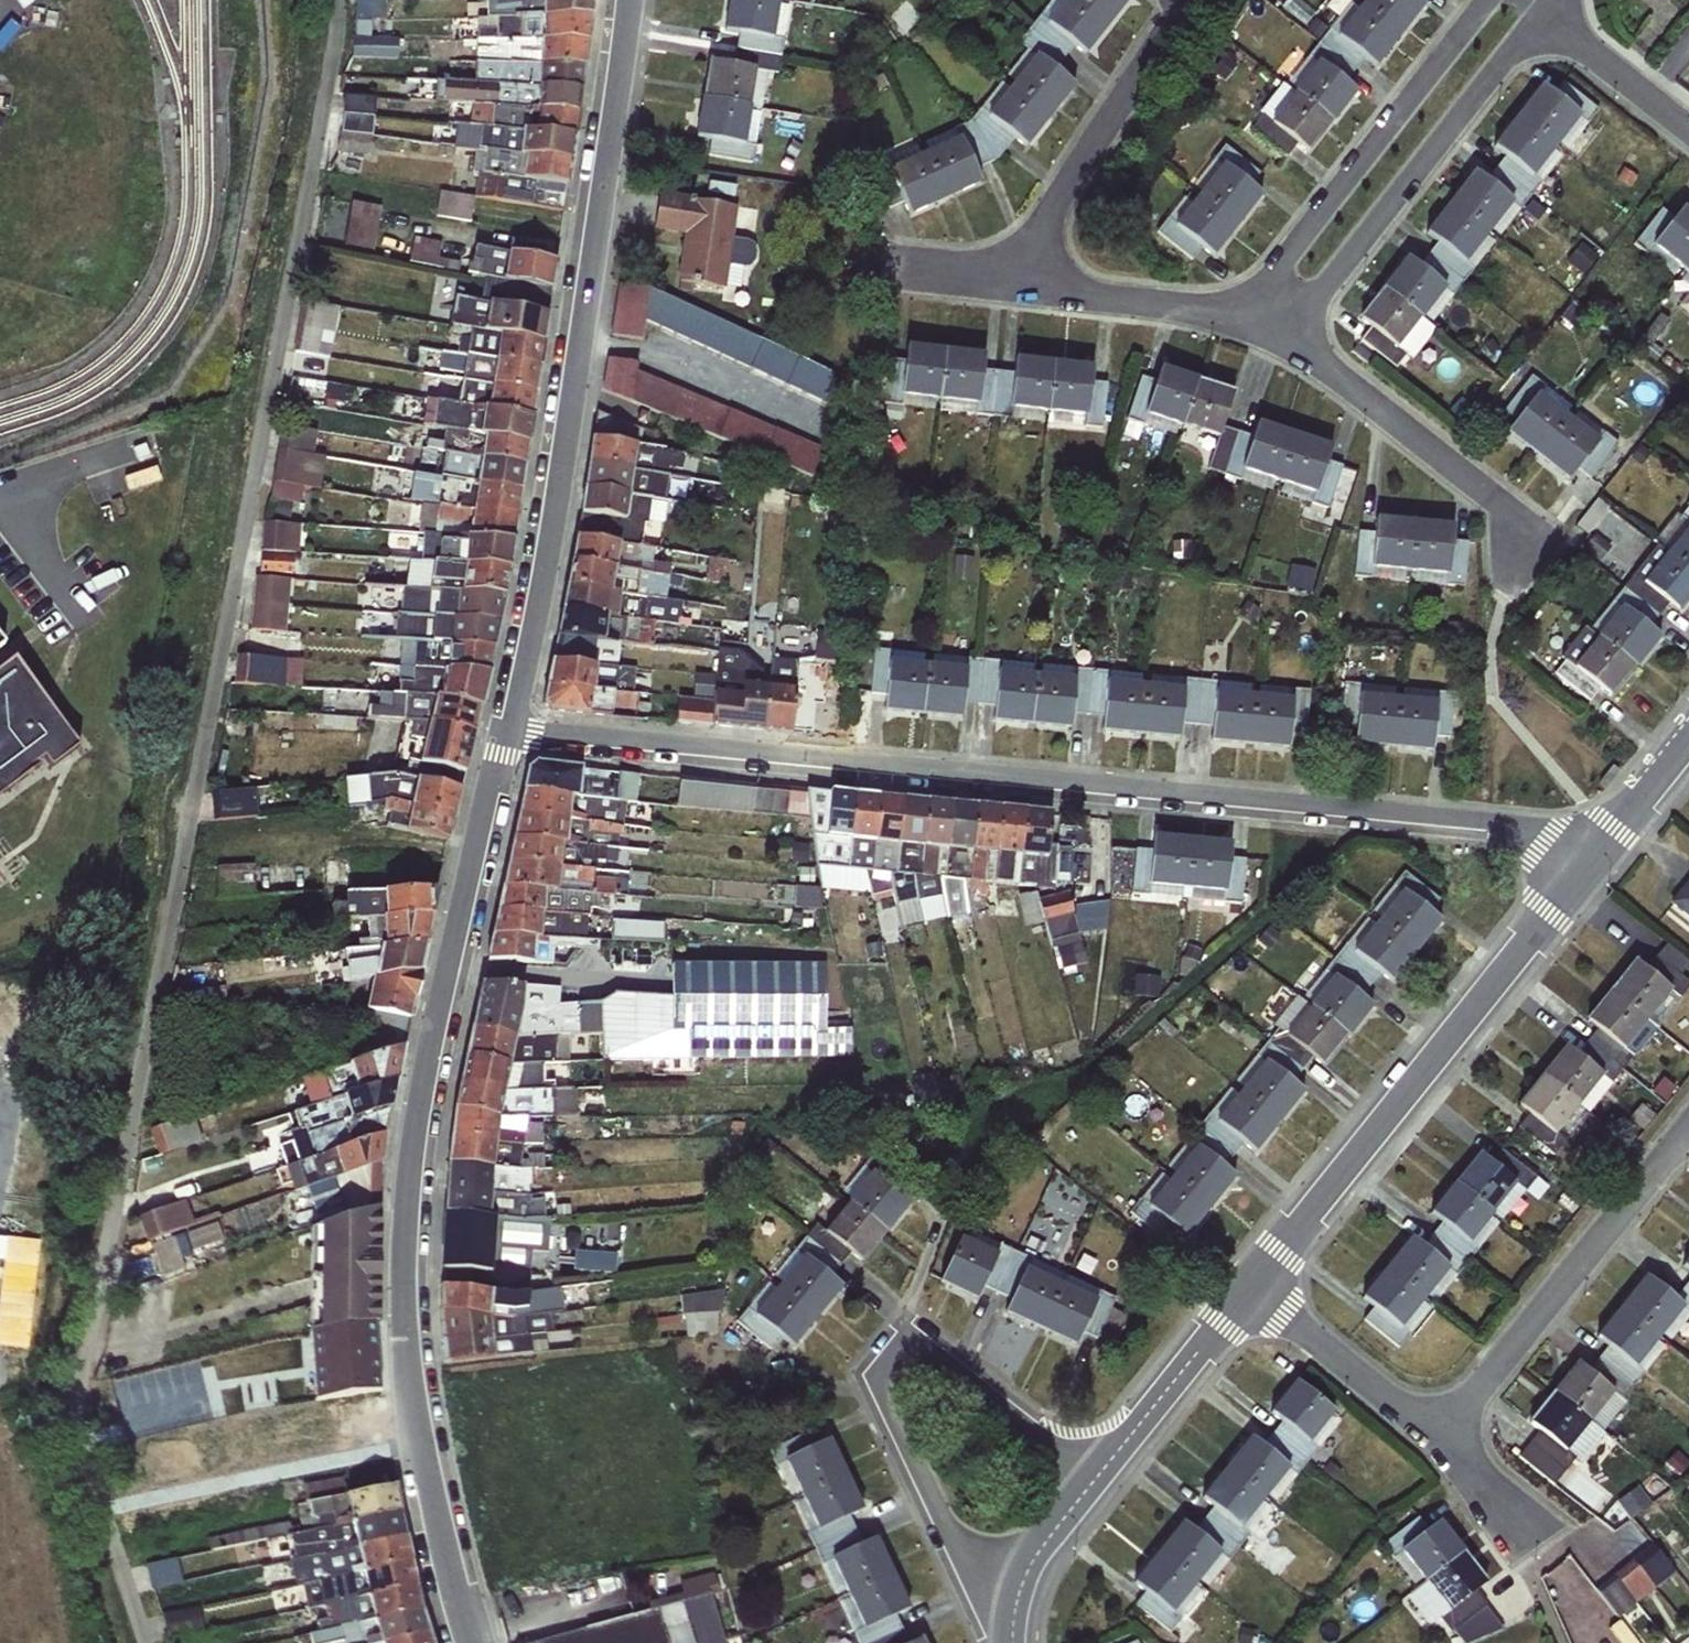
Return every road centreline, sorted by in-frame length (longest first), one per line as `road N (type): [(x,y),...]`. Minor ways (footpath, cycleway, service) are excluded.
road 1 (residential): [(346,0),(250,530),(93,1299),(81,1424),(142,1642)]
road 2 (residential): [(508,722),(1461,817),(1596,857)]
road 3 (residential): [(470,1642),(407,1347),(398,1170),(508,722)]
road 4 (residential): [(508,722),(609,156),(621,0)]
road 5 (residential): [(1000,1636),(875,1387),(869,1368),(886,1339),(925,1337),(961,1356),(1024,1420),(1118,1449)]
road 6 (residential): [(1249,1290),(1596,857)]
road 7 (residential): [(1226,311),(1081,302),(1052,282),(1034,253),(1042,211),(1179,0)]
road 8 (residential): [(1267,318),(1533,0)]
road 9 (residential): [(1484,0),(1226,311)]
road 10 (residential): [(1688,1142),(1667,1156),(1445,1434)]
road 11 (residential): [(1534,564),(1515,564),(1480,508),(1267,318)]
road 12 (residential): [(1445,1434),(1249,1290)]
road 13 (residential): [(1118,1449),(1000,1636)]
road 14 (residential): [(1249,1290),(1118,1449)]
road 15 (residential): [(1688,117),(1551,0)]
road 16 (residential): [(1596,857),(1688,740)]
road 17 (residential): [(1522,1537),(1445,1434)]

